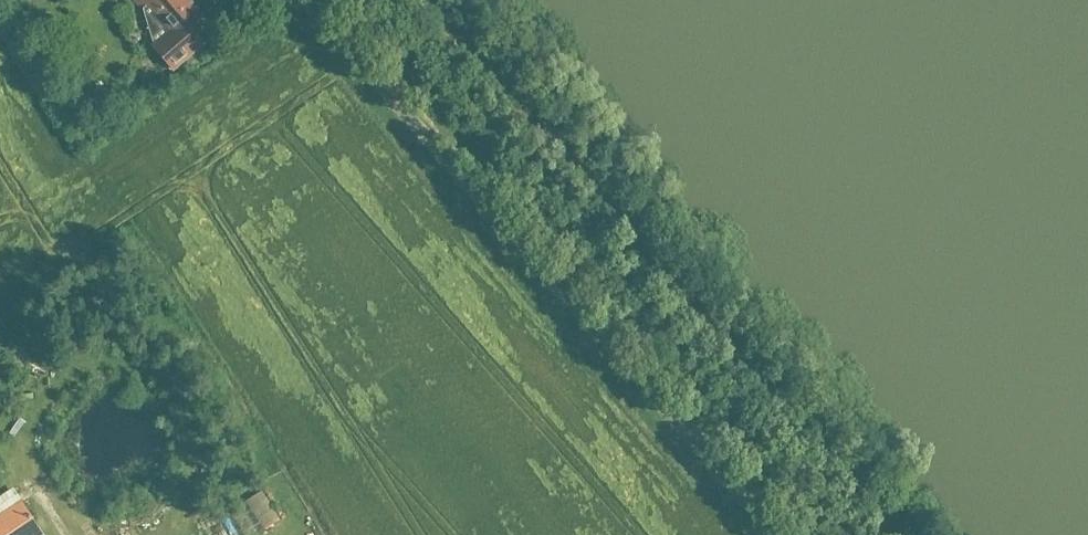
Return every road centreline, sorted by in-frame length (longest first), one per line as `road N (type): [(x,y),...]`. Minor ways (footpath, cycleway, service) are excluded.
road 1 (unclassified): [(778,534),(311,0)]

